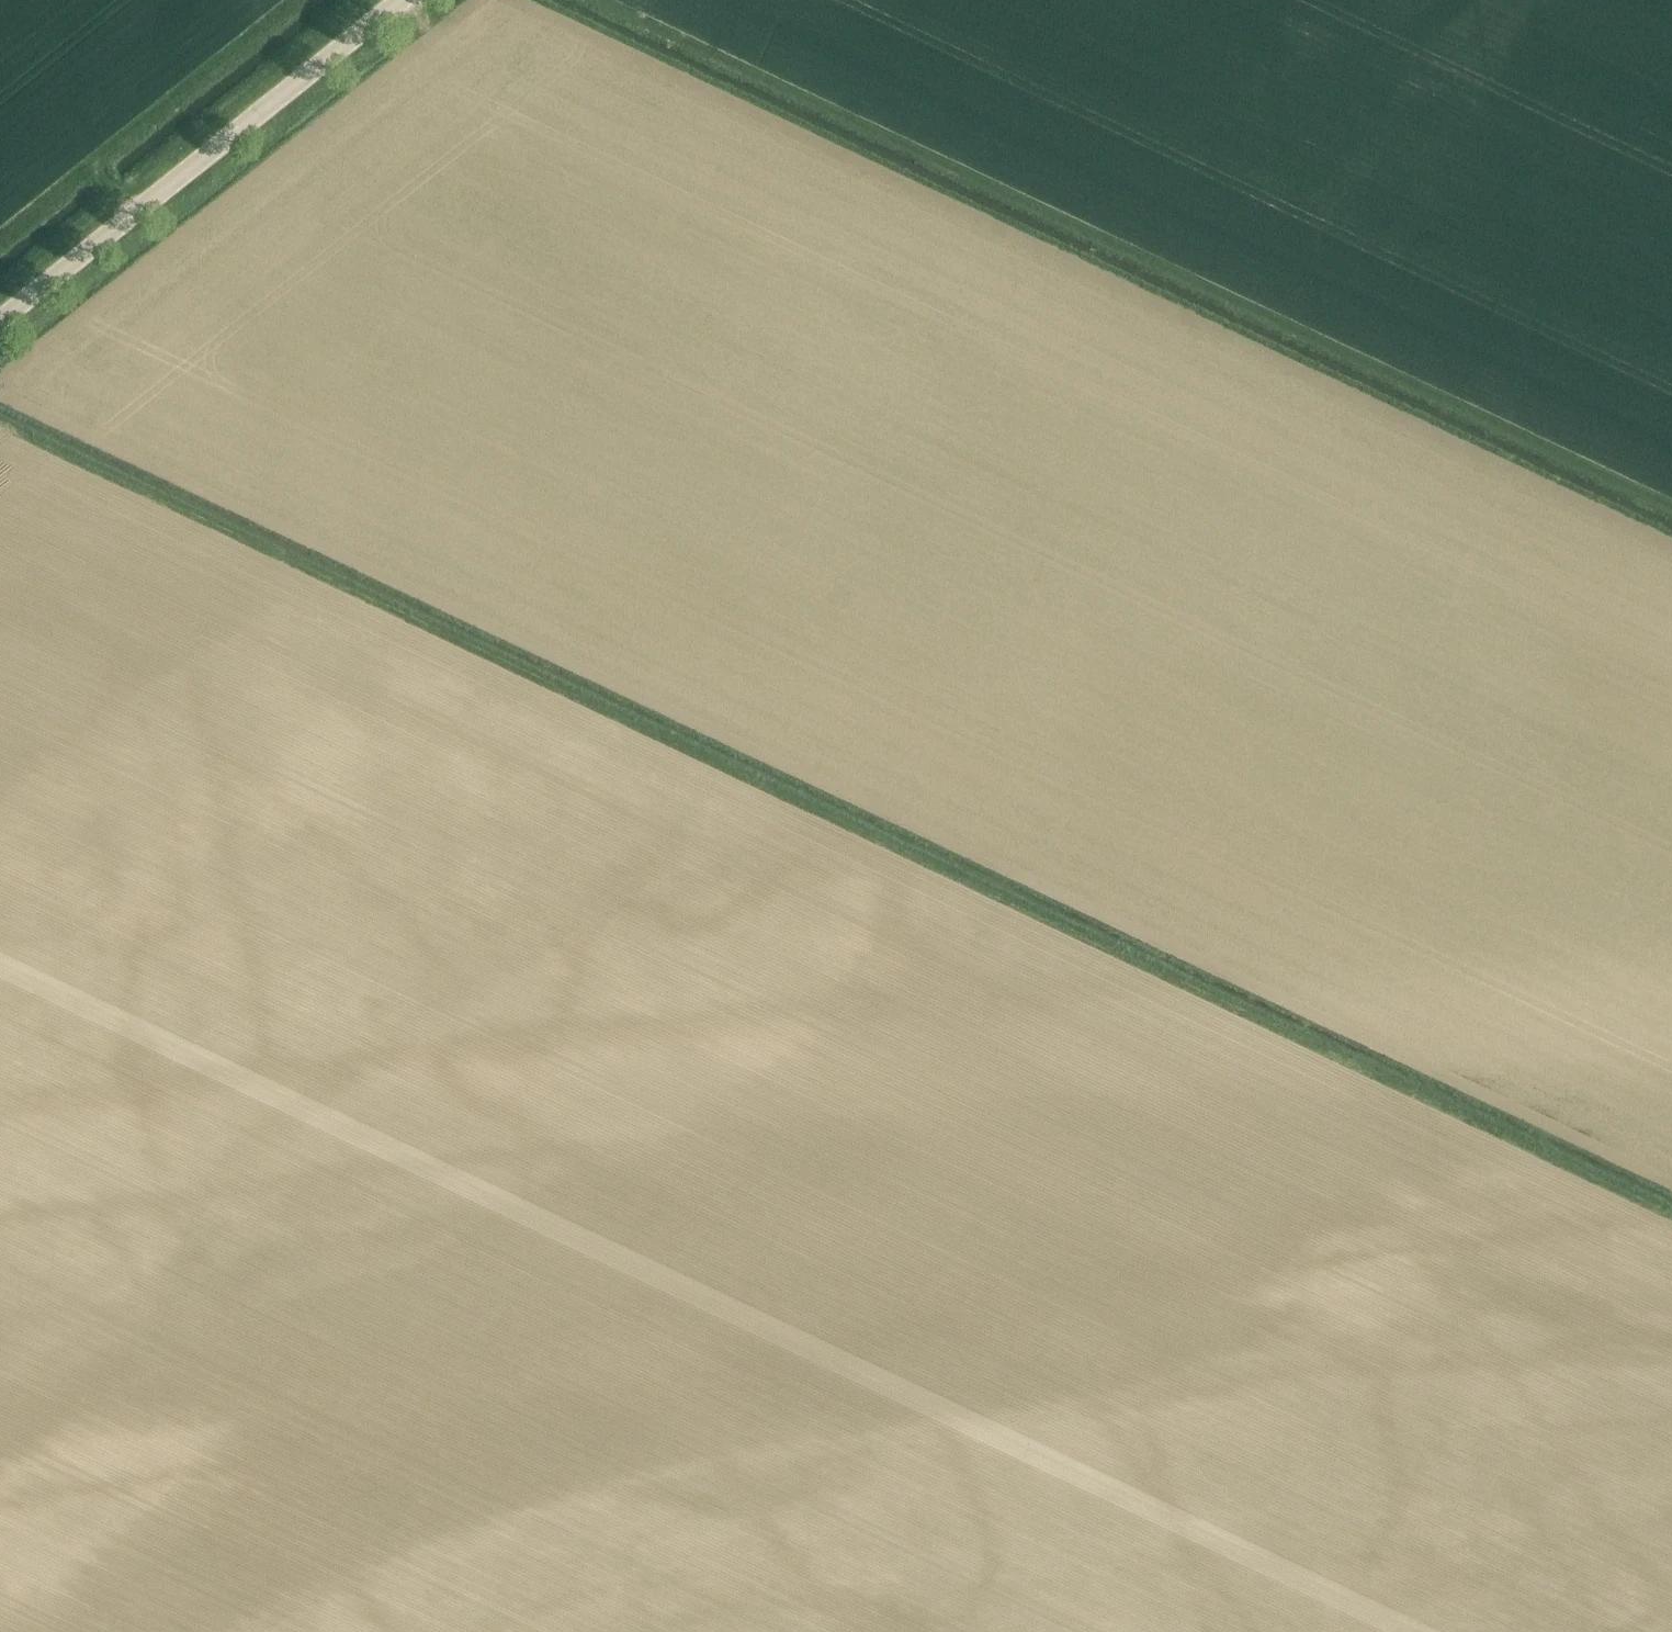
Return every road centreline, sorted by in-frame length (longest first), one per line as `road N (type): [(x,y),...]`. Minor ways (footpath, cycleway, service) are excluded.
road 1 (unclassified): [(0,340),(425,0)]

